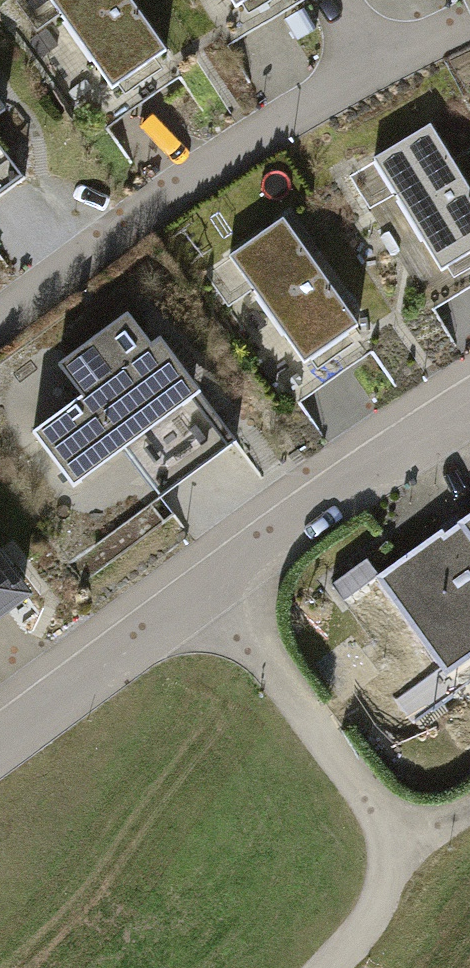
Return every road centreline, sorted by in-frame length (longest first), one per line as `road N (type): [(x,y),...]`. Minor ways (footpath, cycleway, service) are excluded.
road 1 (residential): [(469,409),(335,495),(218,605),(0,751)]
road 2 (residential): [(469,15),(268,121),(0,313)]
road 3 (track): [(342,967),(361,947),(403,859),(218,605)]

